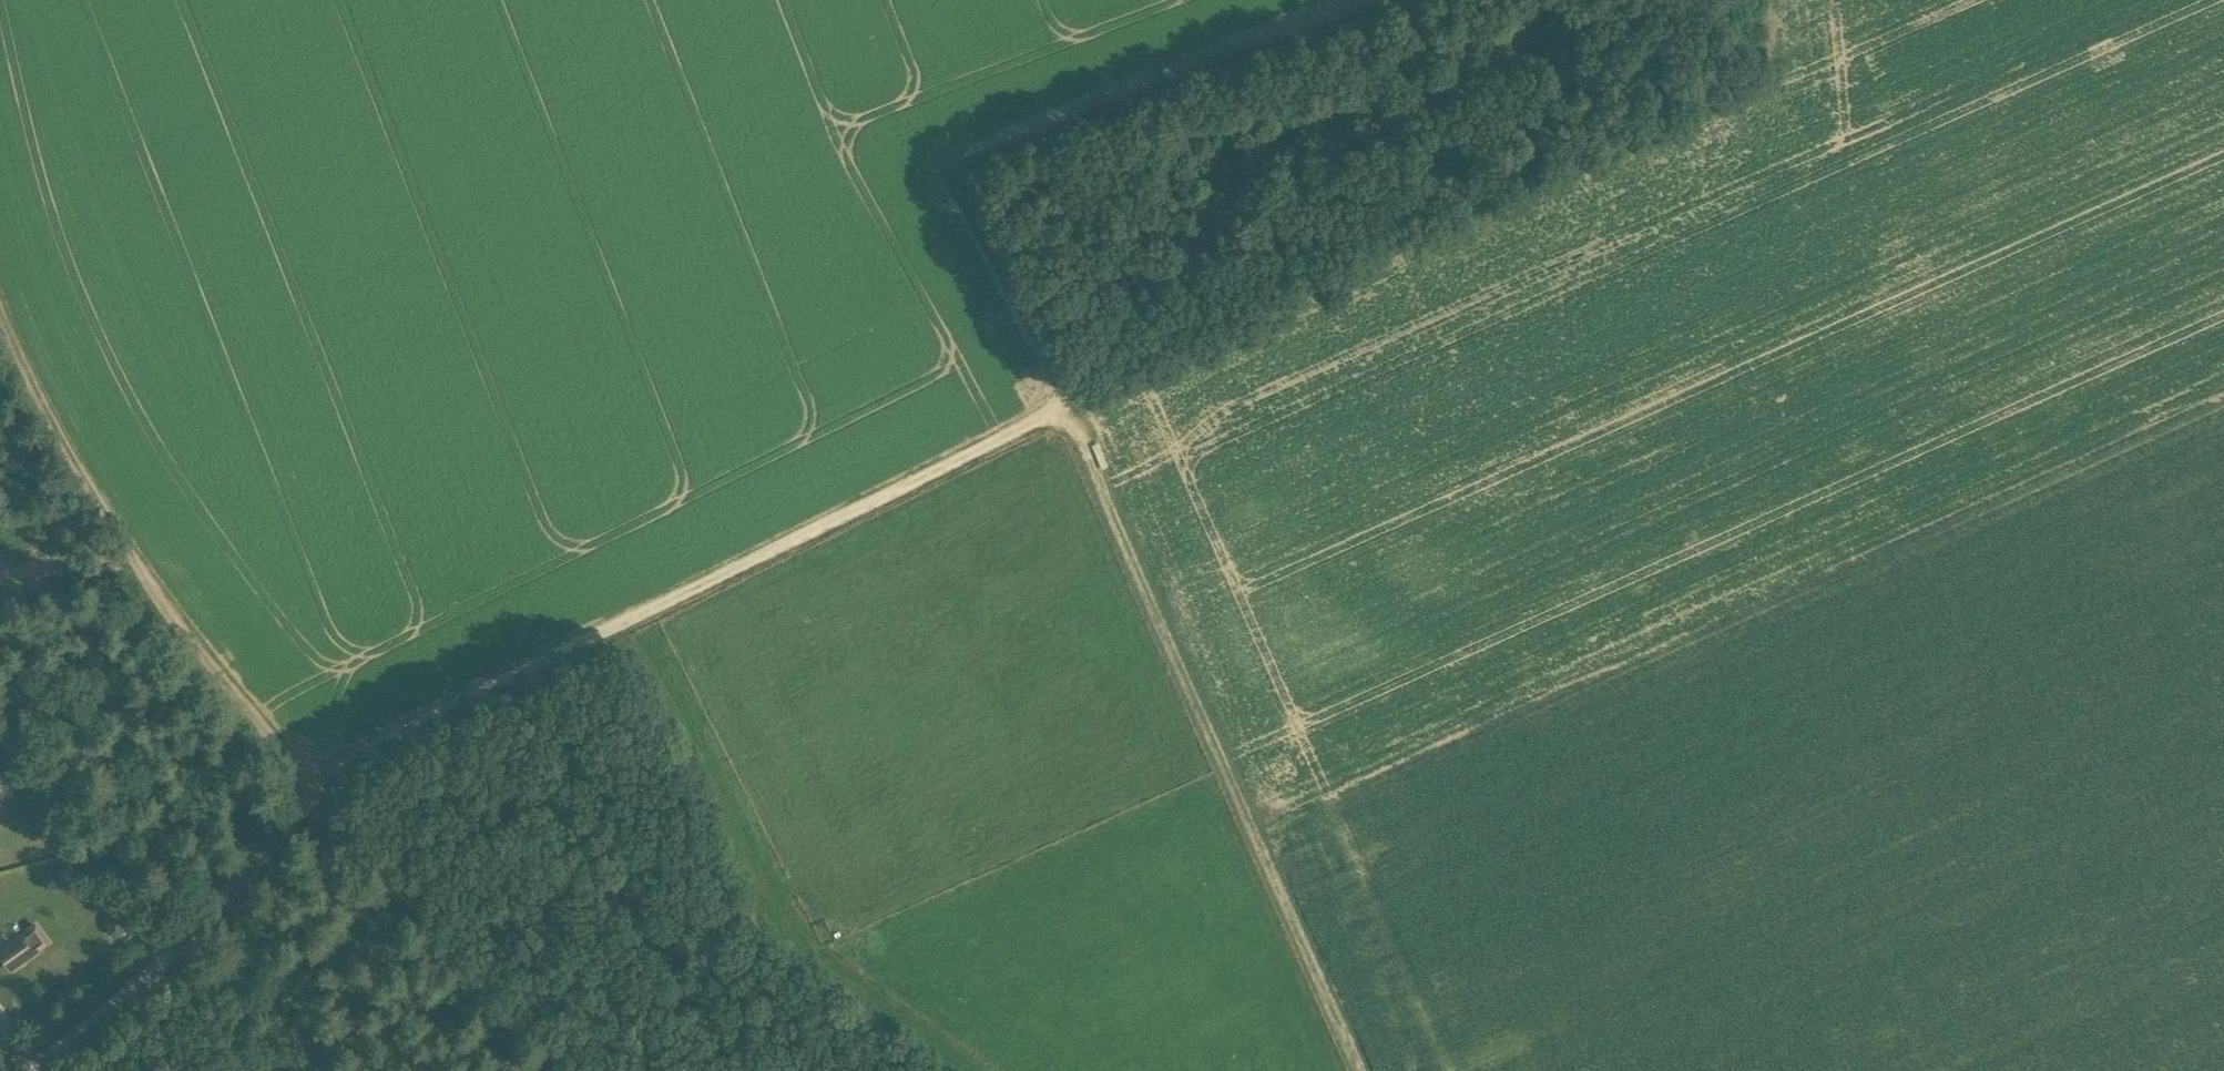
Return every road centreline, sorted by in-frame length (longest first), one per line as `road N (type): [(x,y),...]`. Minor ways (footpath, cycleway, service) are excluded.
road 1 (track): [(321,774),(430,710),(834,513),(1076,415)]
road 2 (track): [(1076,415),(1360,1070)]
road 3 (track): [(0,278),(77,474),(321,774)]
road 4 (track): [(595,1070),(478,988),(336,829),(323,810),(321,774)]
road 5 (track): [(44,1053),(186,938),(321,774)]
road 6 (track): [(259,1070),(219,983),(186,938)]
road 7 (track): [(1076,415),(1139,282)]

